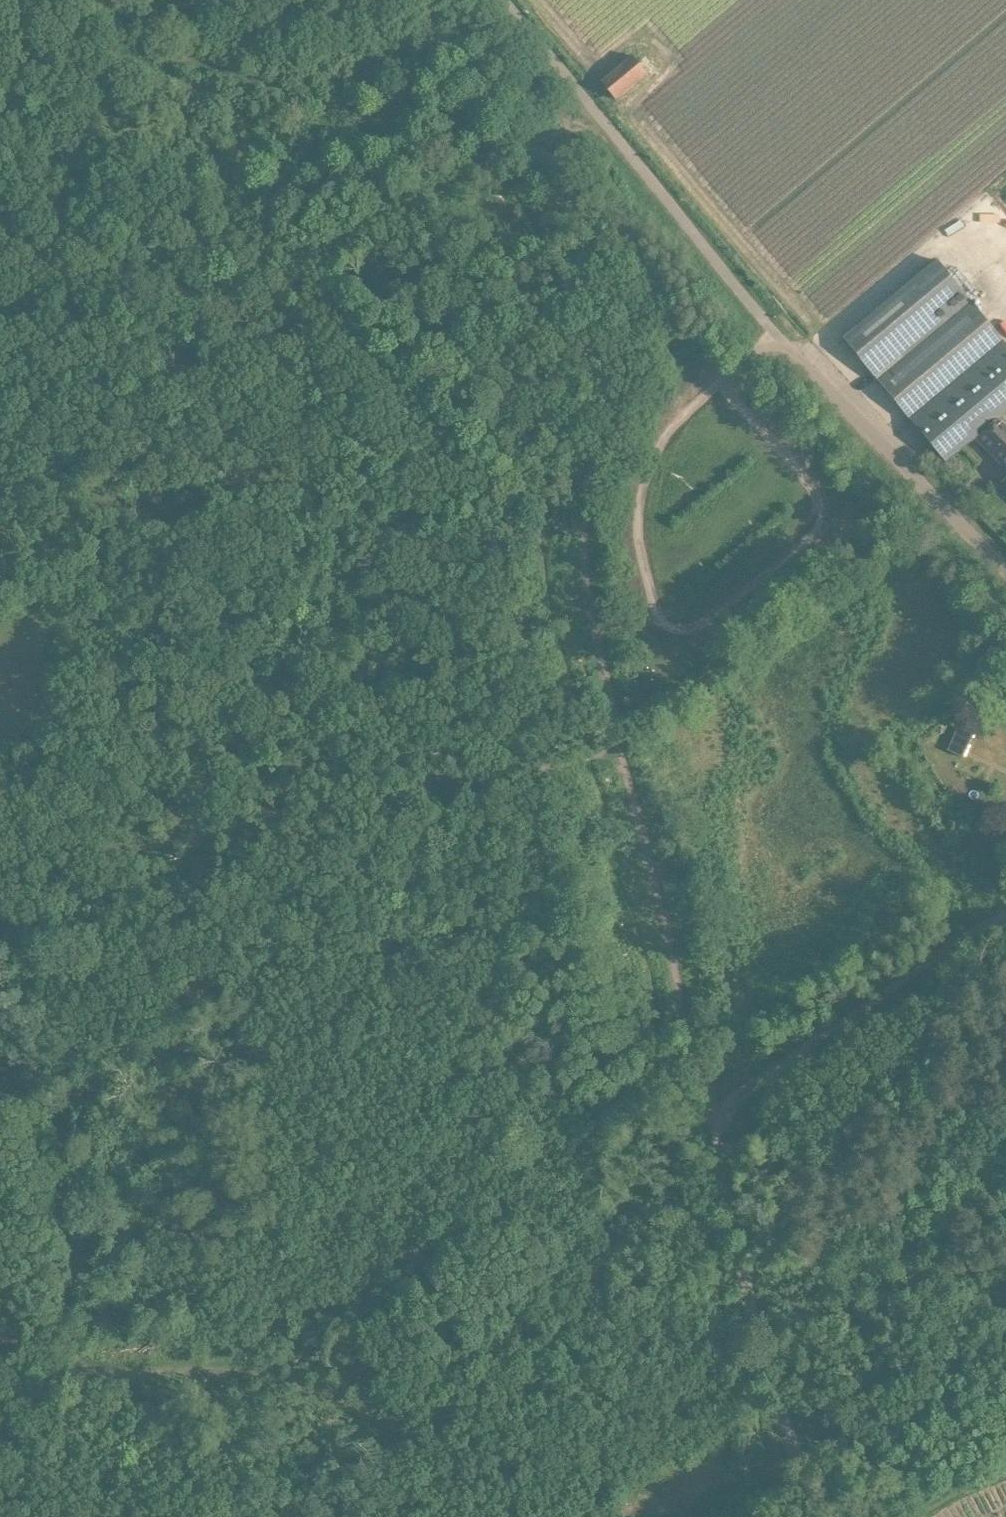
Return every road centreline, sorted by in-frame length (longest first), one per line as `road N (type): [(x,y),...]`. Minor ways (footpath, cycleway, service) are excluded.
road 1 (unclassified): [(828,1516),(784,1414),(706,1115),(1005,939)]
road 2 (unclassified): [(1005,574),(779,336)]

